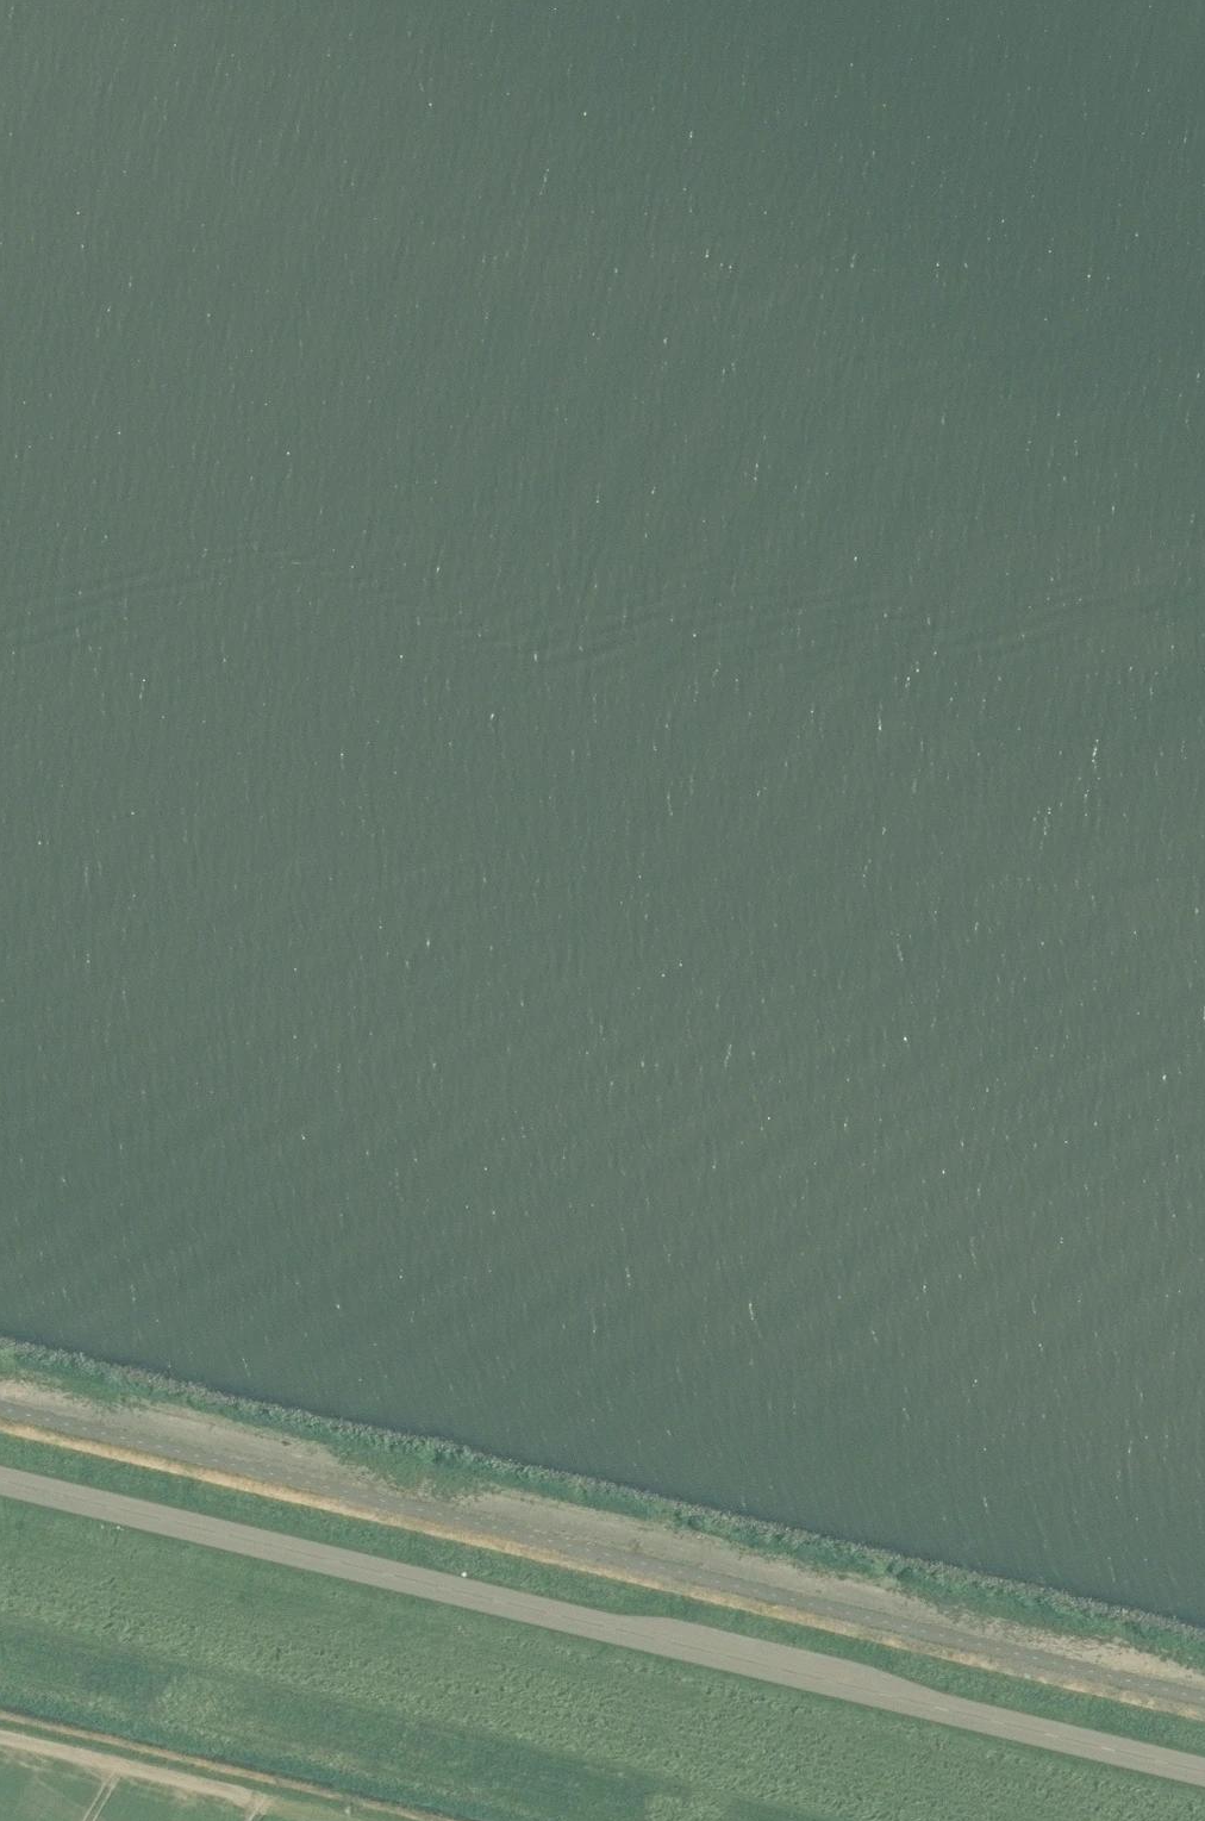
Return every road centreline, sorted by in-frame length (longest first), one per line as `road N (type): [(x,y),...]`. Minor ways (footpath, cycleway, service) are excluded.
road 1 (tertiary): [(1204,1774),(0,1482)]

